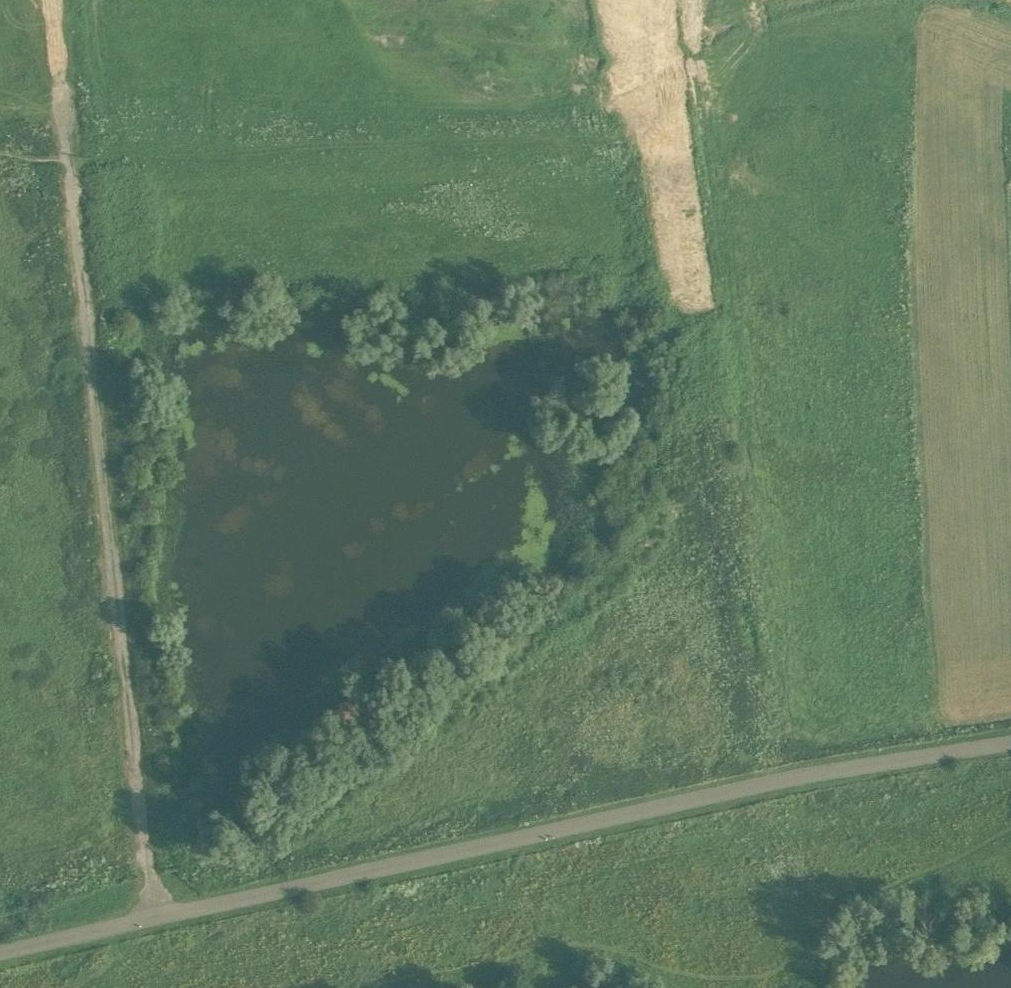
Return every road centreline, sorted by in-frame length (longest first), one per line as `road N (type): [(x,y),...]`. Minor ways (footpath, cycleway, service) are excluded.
road 1 (unclassified): [(0,951),(1010,740)]
road 2 (track): [(154,915),(69,164)]

